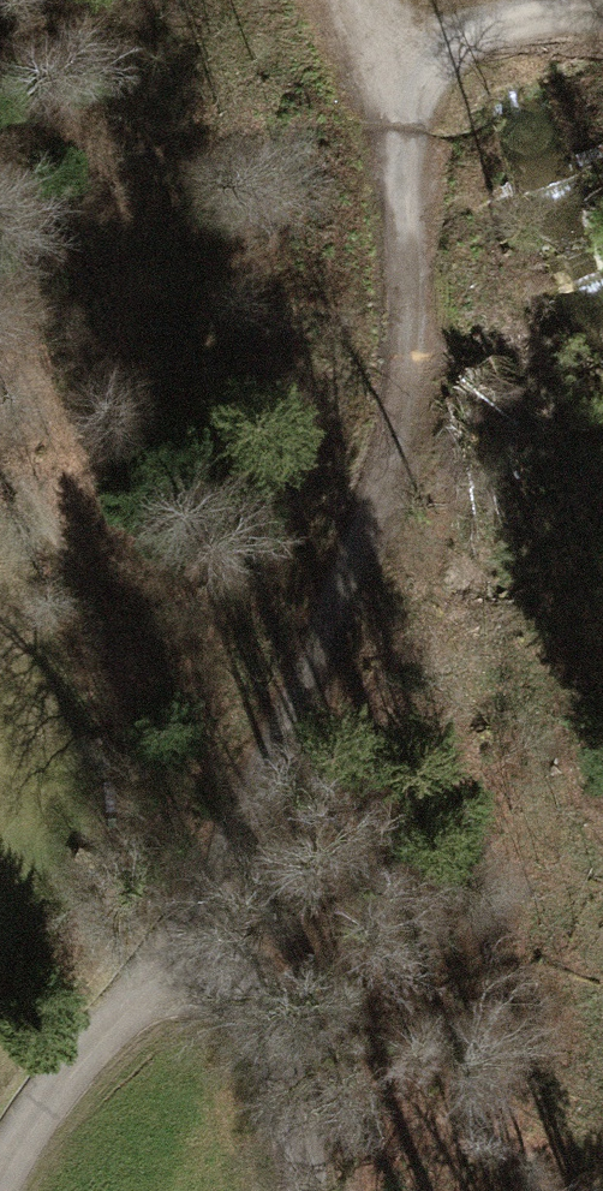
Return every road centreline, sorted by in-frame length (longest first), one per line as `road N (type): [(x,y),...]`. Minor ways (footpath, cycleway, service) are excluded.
road 1 (track): [(177,960),(382,490),(401,413),(394,108),(421,68),(528,23),(602,21)]
road 2 (residential): [(0,1169),(128,987),(177,960),(227,981),(282,1025),(304,1147),(304,1190)]

